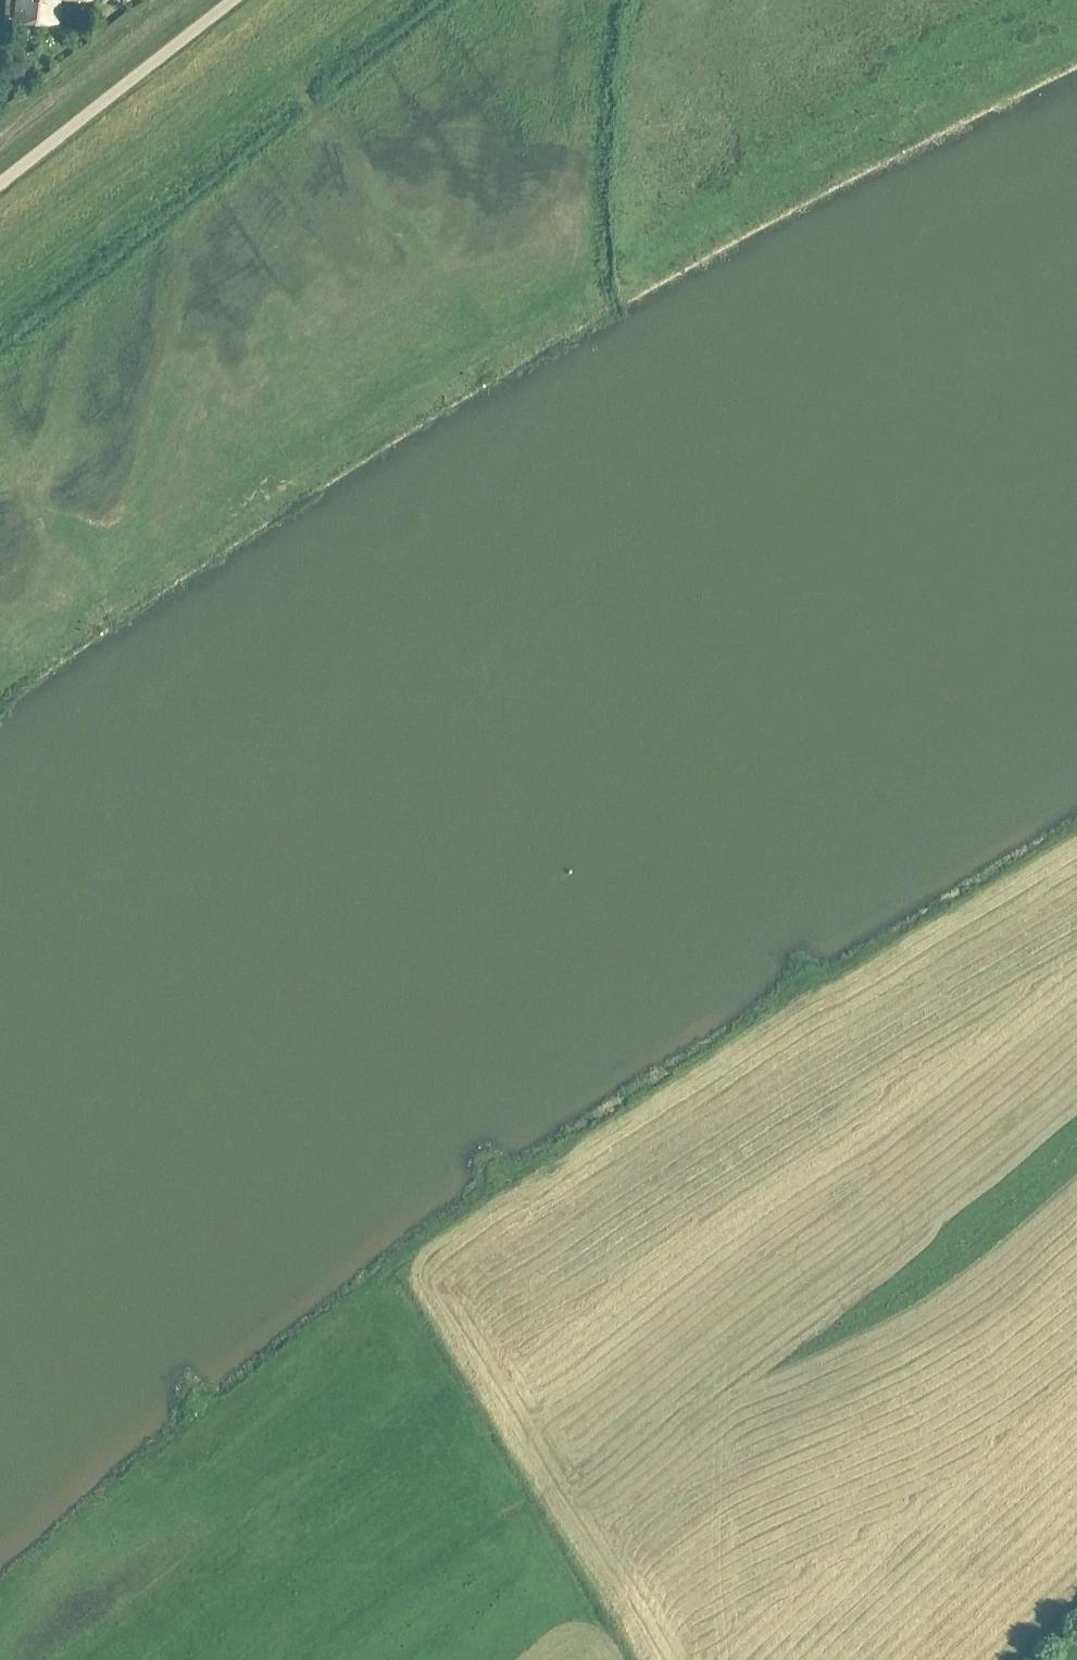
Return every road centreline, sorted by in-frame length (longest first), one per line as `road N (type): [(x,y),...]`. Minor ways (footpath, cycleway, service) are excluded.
road 1 (unclassified): [(0,179),(228,0)]

